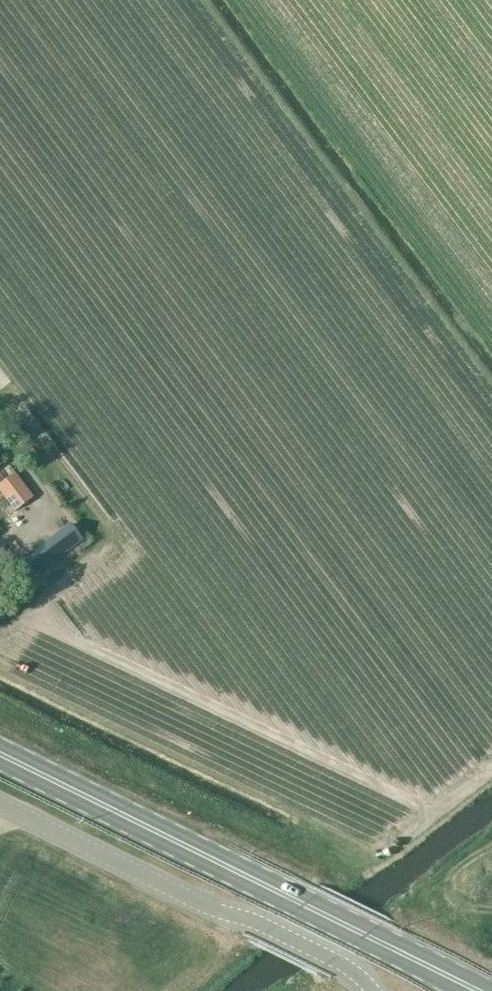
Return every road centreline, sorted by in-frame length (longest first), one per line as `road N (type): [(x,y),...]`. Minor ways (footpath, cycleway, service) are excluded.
road 1 (primary): [(0,755),(477,990)]
road 2 (unclassified): [(0,806),(338,963),(373,990)]

